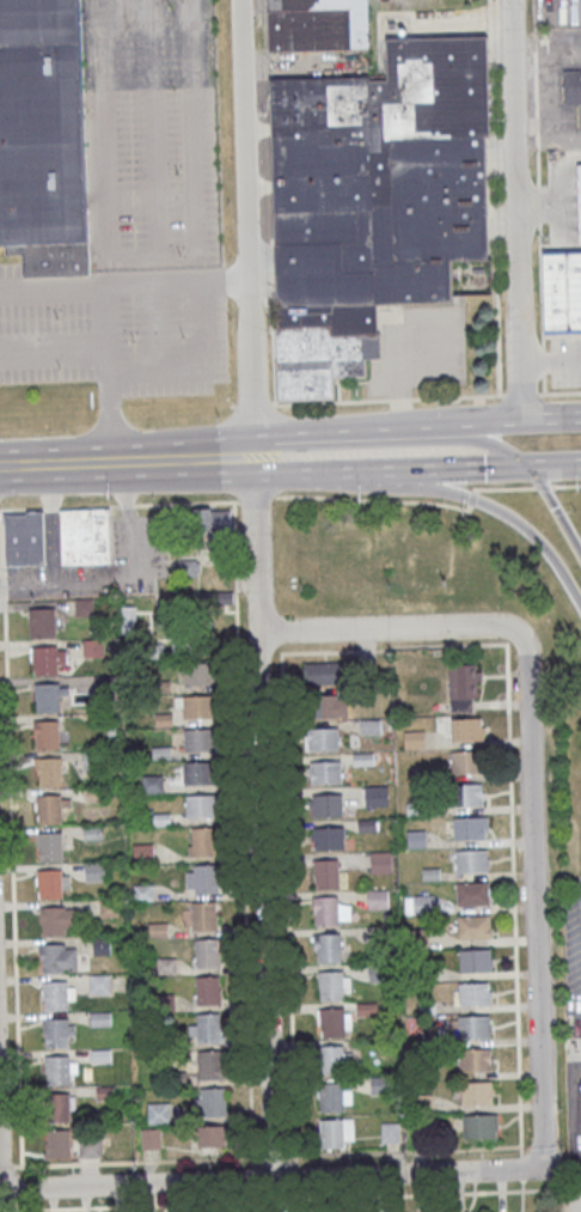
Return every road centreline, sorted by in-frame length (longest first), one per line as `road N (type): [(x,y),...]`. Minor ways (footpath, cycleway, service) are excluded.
road 1 (residential): [(533,1170),(549,1138),(525,644),(496,625),(257,632)]
road 2 (residential): [(271,1180),(256,456)]
road 3 (residential): [(533,1170),(0,1190)]
road 4 (residential): [(256,456),(241,0)]
road 5 (residential): [(521,420),(511,0)]
road 6 (secondary): [(360,474),(531,470)]
road 7 (secondary): [(415,432),(287,456)]

